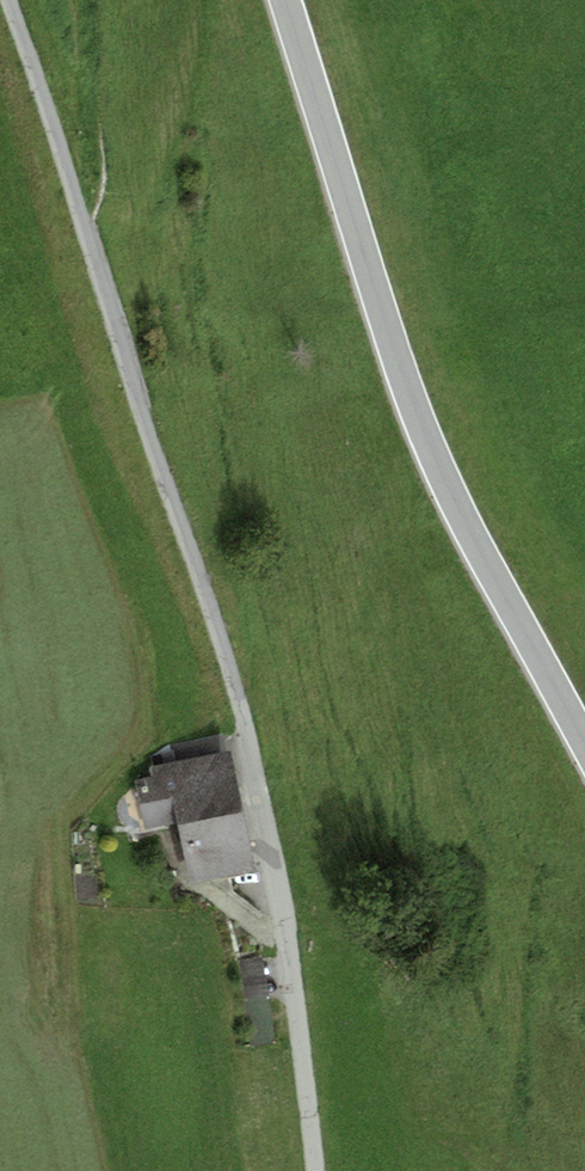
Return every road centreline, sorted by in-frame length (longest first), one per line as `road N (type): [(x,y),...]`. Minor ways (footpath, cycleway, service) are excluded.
road 1 (unclassified): [(314,1170),(246,721),(0,0)]
road 2 (tertiary): [(584,751),(478,553),(386,332),(282,0)]

